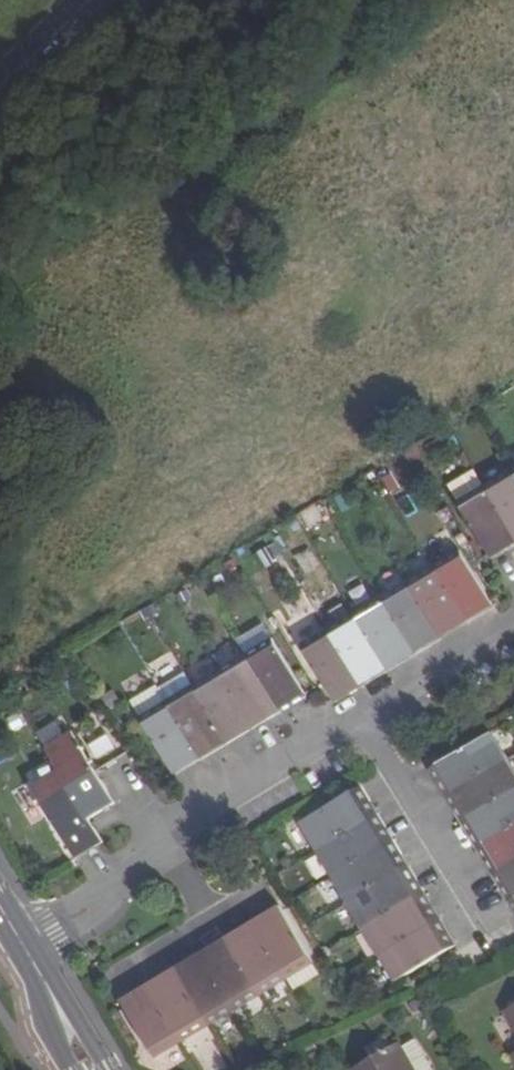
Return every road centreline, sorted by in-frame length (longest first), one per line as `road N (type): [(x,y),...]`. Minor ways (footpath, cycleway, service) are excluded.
road 1 (residential): [(21,944),(110,896),(162,835),(353,726)]
road 2 (residential): [(353,726),(474,927)]
road 3 (residential): [(353,726),(513,629)]

